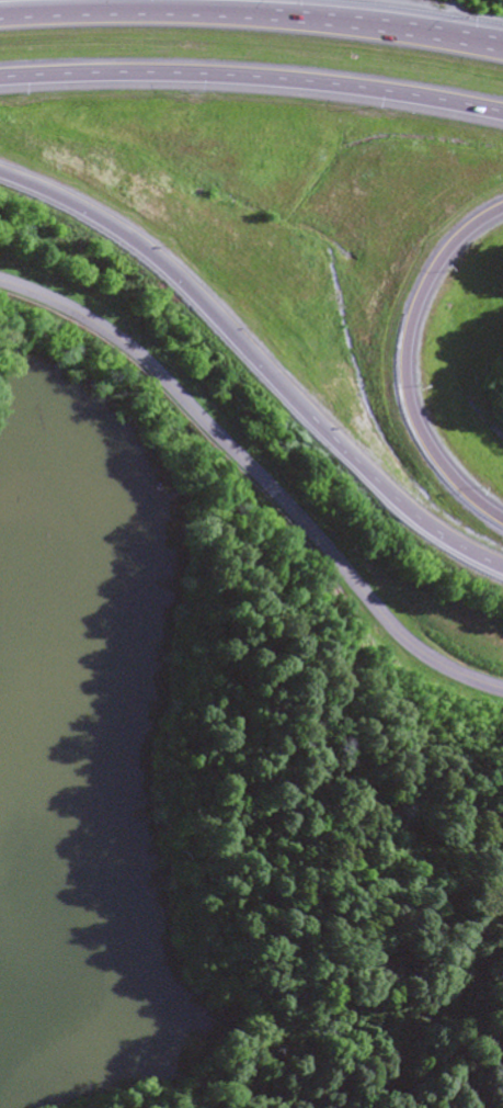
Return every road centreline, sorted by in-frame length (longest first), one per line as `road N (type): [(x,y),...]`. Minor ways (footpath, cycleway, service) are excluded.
road 1 (residential): [(502,686),(414,641),(130,354),(56,306),(0,283)]
road 2 (motorway): [(0,80),(235,79),(502,116)]
road 3 (motorway): [(432,39),(204,16),(0,19)]
road 4 (motorway): [(502,524),(438,470),(410,421),(399,378),(401,335),(421,281),(458,236),(502,208)]
road 5 (motorway): [(212,320),(401,511),(502,570)]
road 6 (motorway): [(0,178),(116,239),(212,320)]

